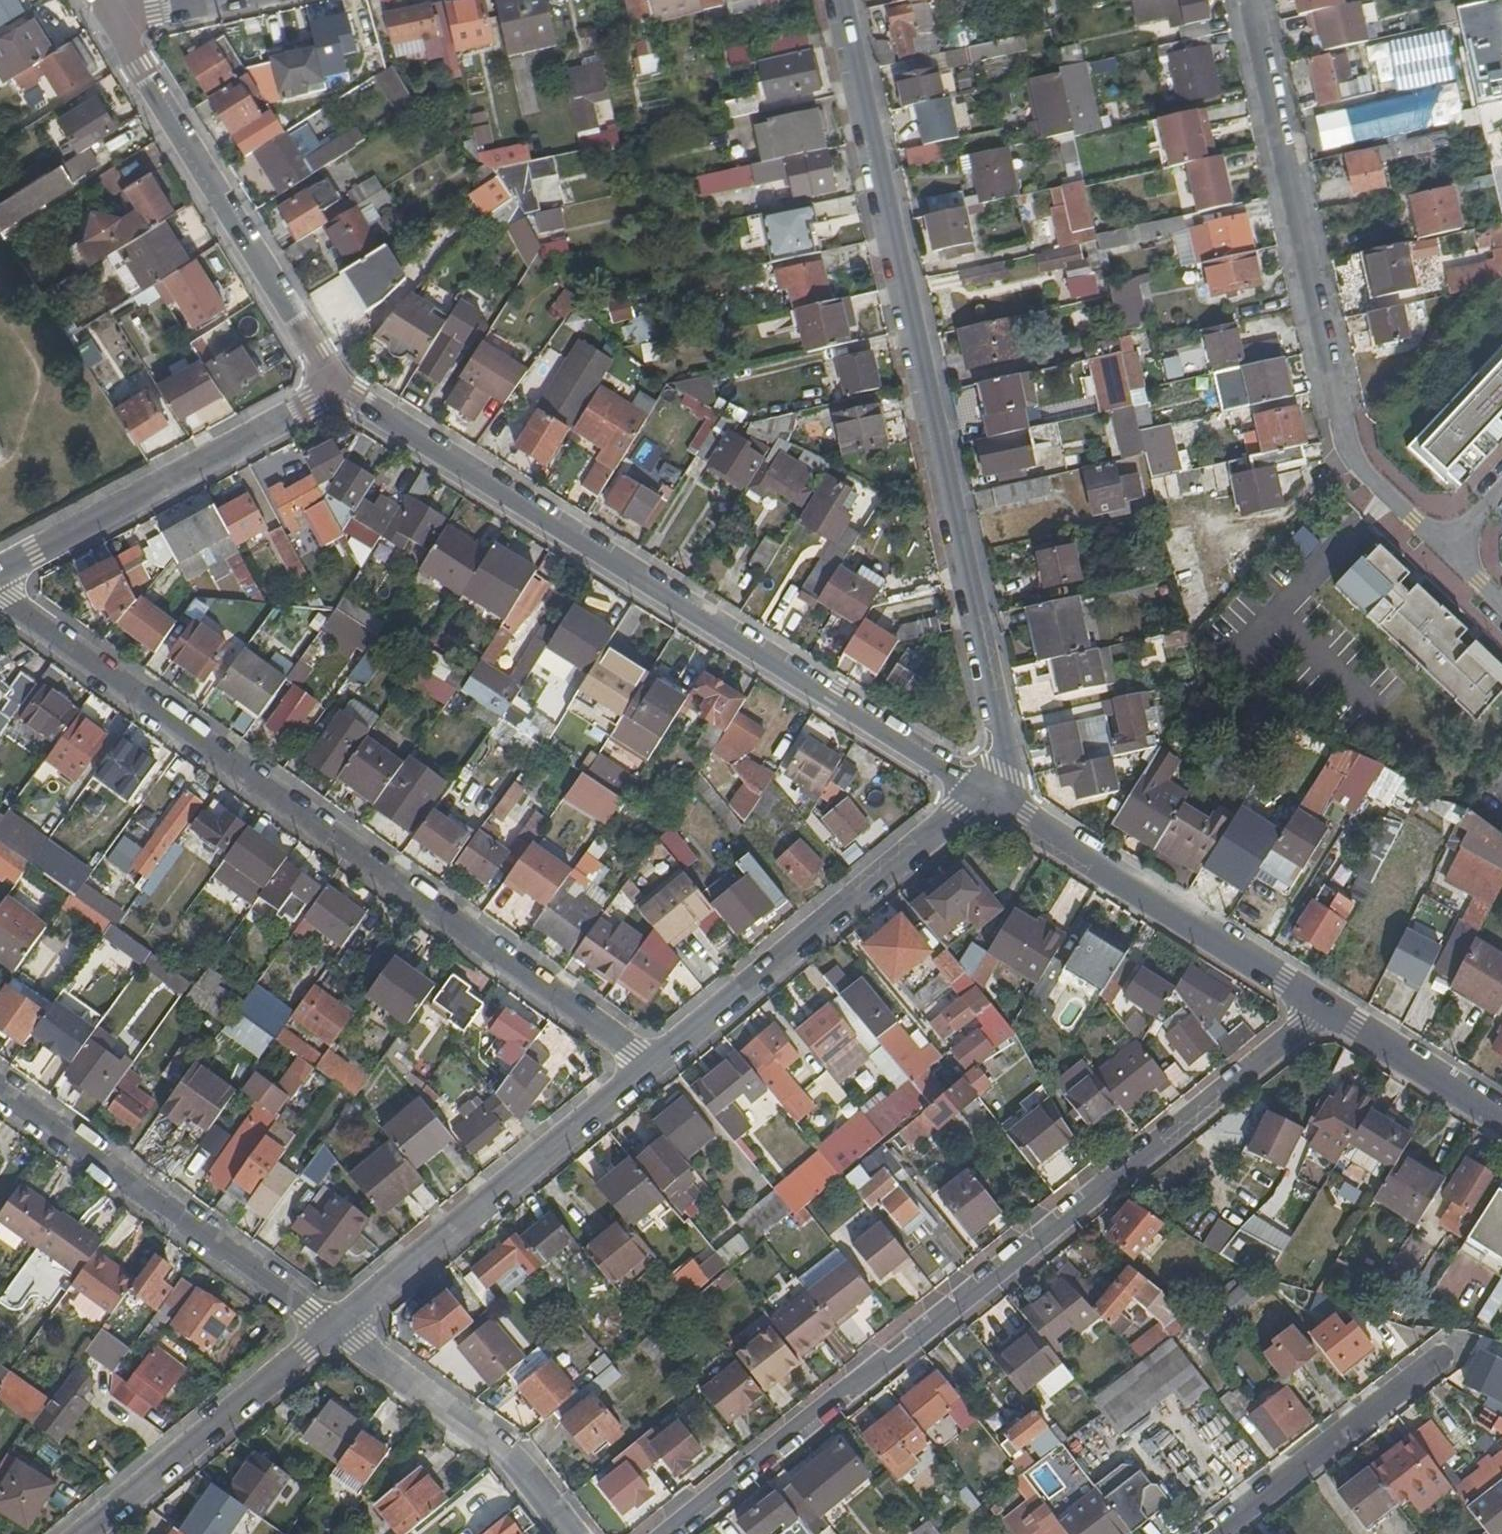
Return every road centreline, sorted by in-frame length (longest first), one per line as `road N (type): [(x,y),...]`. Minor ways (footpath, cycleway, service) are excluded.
road 1 (residential): [(667,1533),(1330,1011)]
road 2 (residential): [(983,792),(999,771),(1001,743),(839,0)]
road 3 (residential): [(648,1069),(633,1048),(0,596)]
road 4 (residential): [(336,386),(983,792)]
road 5 (residential): [(1250,0),(1344,420),(1391,498),(1448,534)]
road 6 (residential): [(983,792),(648,1069)]
road 7 (residential): [(118,26),(336,386)]
road 8 (residential): [(983,792),(1330,1011)]
road 9 (residential): [(648,1069),(332,1329)]
road 10 (residential): [(0,1090),(332,1329)]
road 11 (residential): [(336,386),(0,575)]
road 12 (residential): [(81,1533),(332,1329)]
road 13 (residential): [(571,1533),(506,1450),(332,1329)]
road 14 (residential): [(1433,1370),(1218,1533)]
road 15 (residential): [(1330,1011),(1501,1118)]

